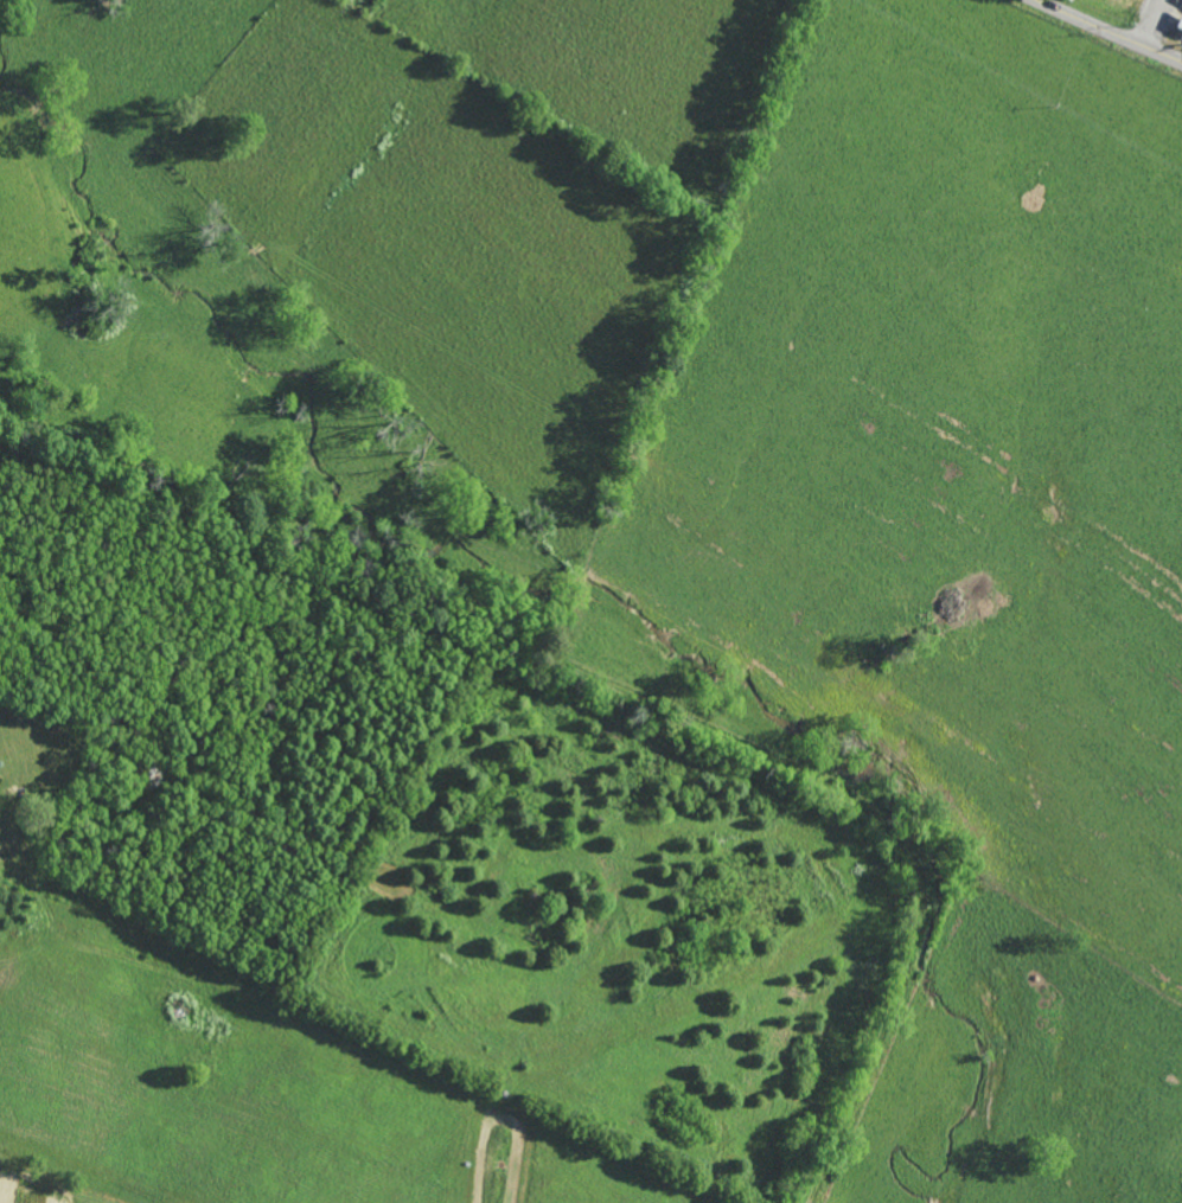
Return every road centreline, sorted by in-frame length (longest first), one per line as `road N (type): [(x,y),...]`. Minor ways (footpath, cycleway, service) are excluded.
road 1 (track): [(0,412),(694,719),(856,799),(907,847),(924,883),(916,927),(809,1202)]
road 2 (secondary): [(1038,0),(1181,64)]

